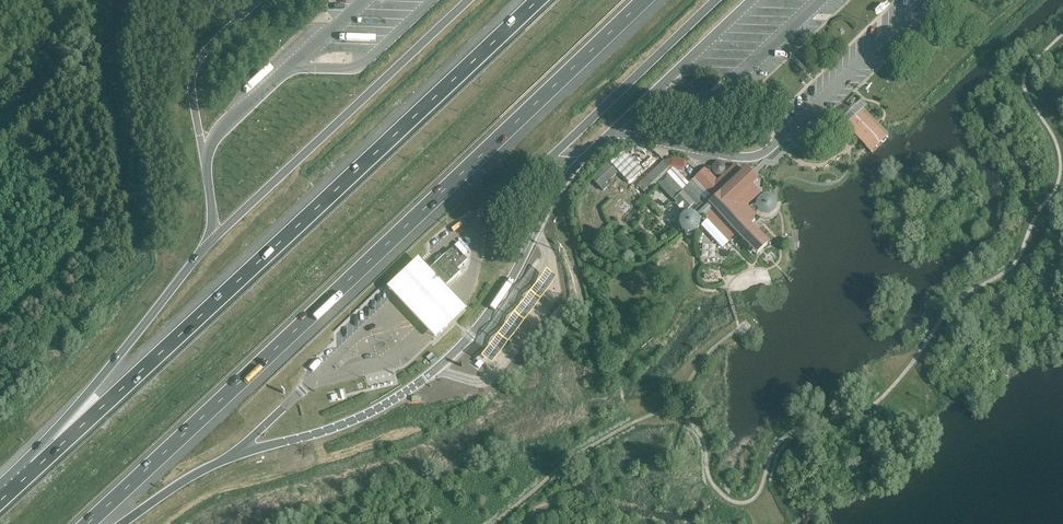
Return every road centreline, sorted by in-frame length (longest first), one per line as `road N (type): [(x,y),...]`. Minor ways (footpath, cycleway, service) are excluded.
road 1 (motorway): [(87,523),(644,0)]
road 2 (motorway): [(539,0),(36,468)]
road 3 (motorway): [(182,274),(36,468)]
road 4 (motorway): [(124,523),(231,457)]

